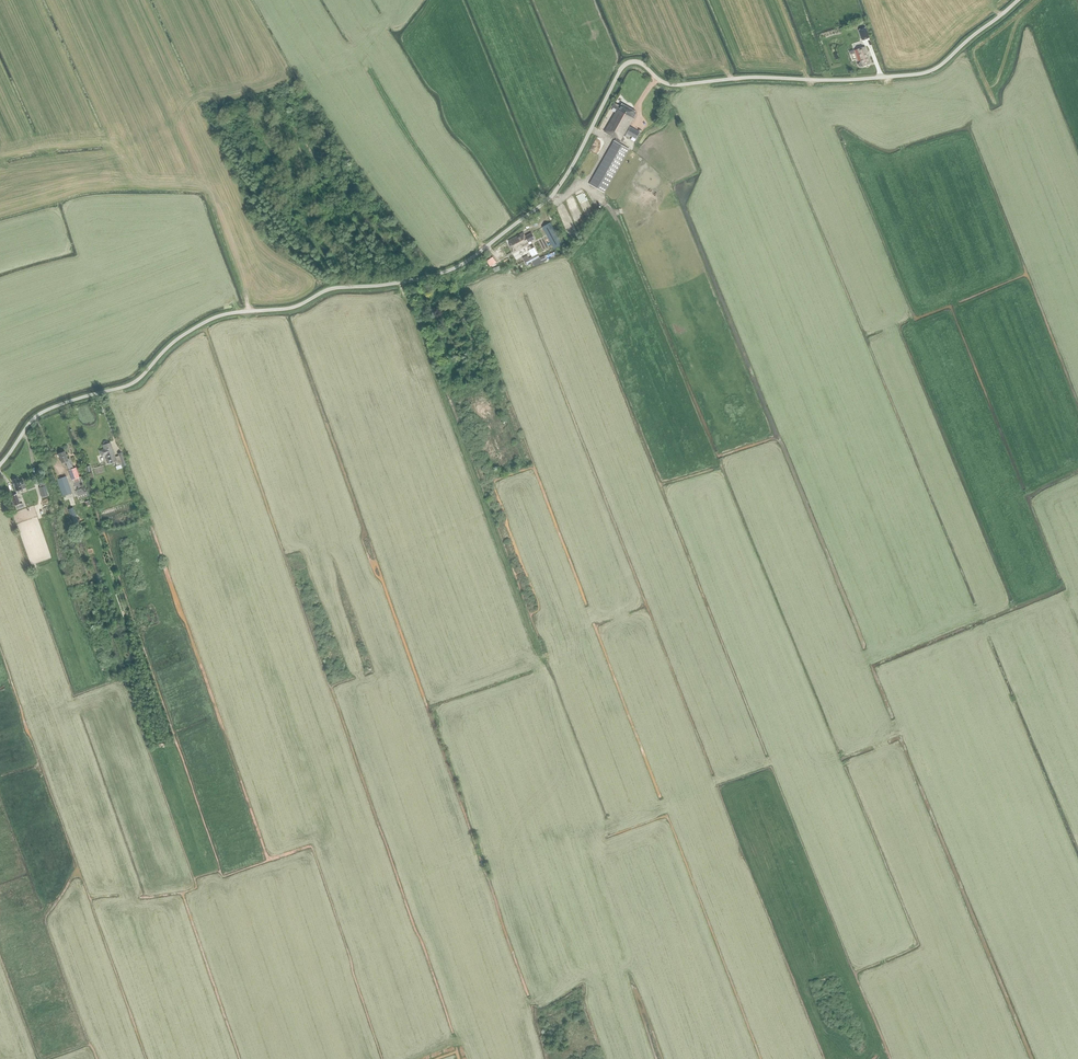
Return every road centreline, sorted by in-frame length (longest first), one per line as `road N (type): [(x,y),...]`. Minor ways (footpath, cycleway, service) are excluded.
road 1 (unclassified): [(0,464),(38,414),(133,383),(166,348),(216,317),(290,308),(327,290),(416,280),(468,261),(560,184),(627,64),(676,85),(919,74),(1018,0)]
road 2 (track): [(250,311),(179,131),(197,98)]
road 3 (track): [(205,187),(136,183),(98,142),(31,148)]

